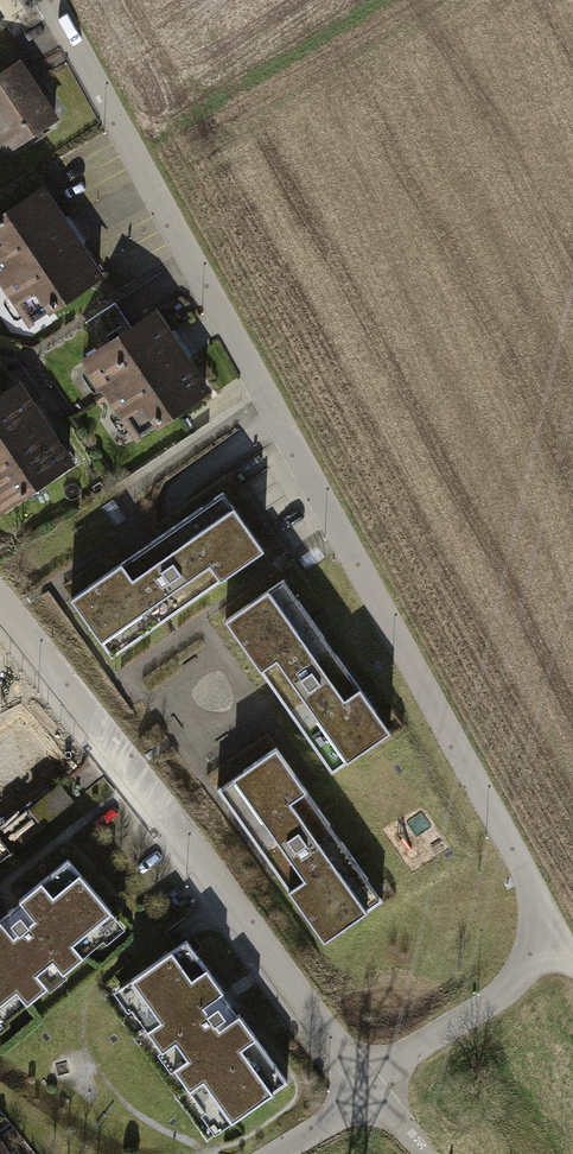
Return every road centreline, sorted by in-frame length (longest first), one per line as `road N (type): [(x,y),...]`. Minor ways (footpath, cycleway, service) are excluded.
road 1 (residential): [(49,0),(535,901),(535,937),(513,982),(372,1088)]
road 2 (residential): [(0,600),(372,1088)]

